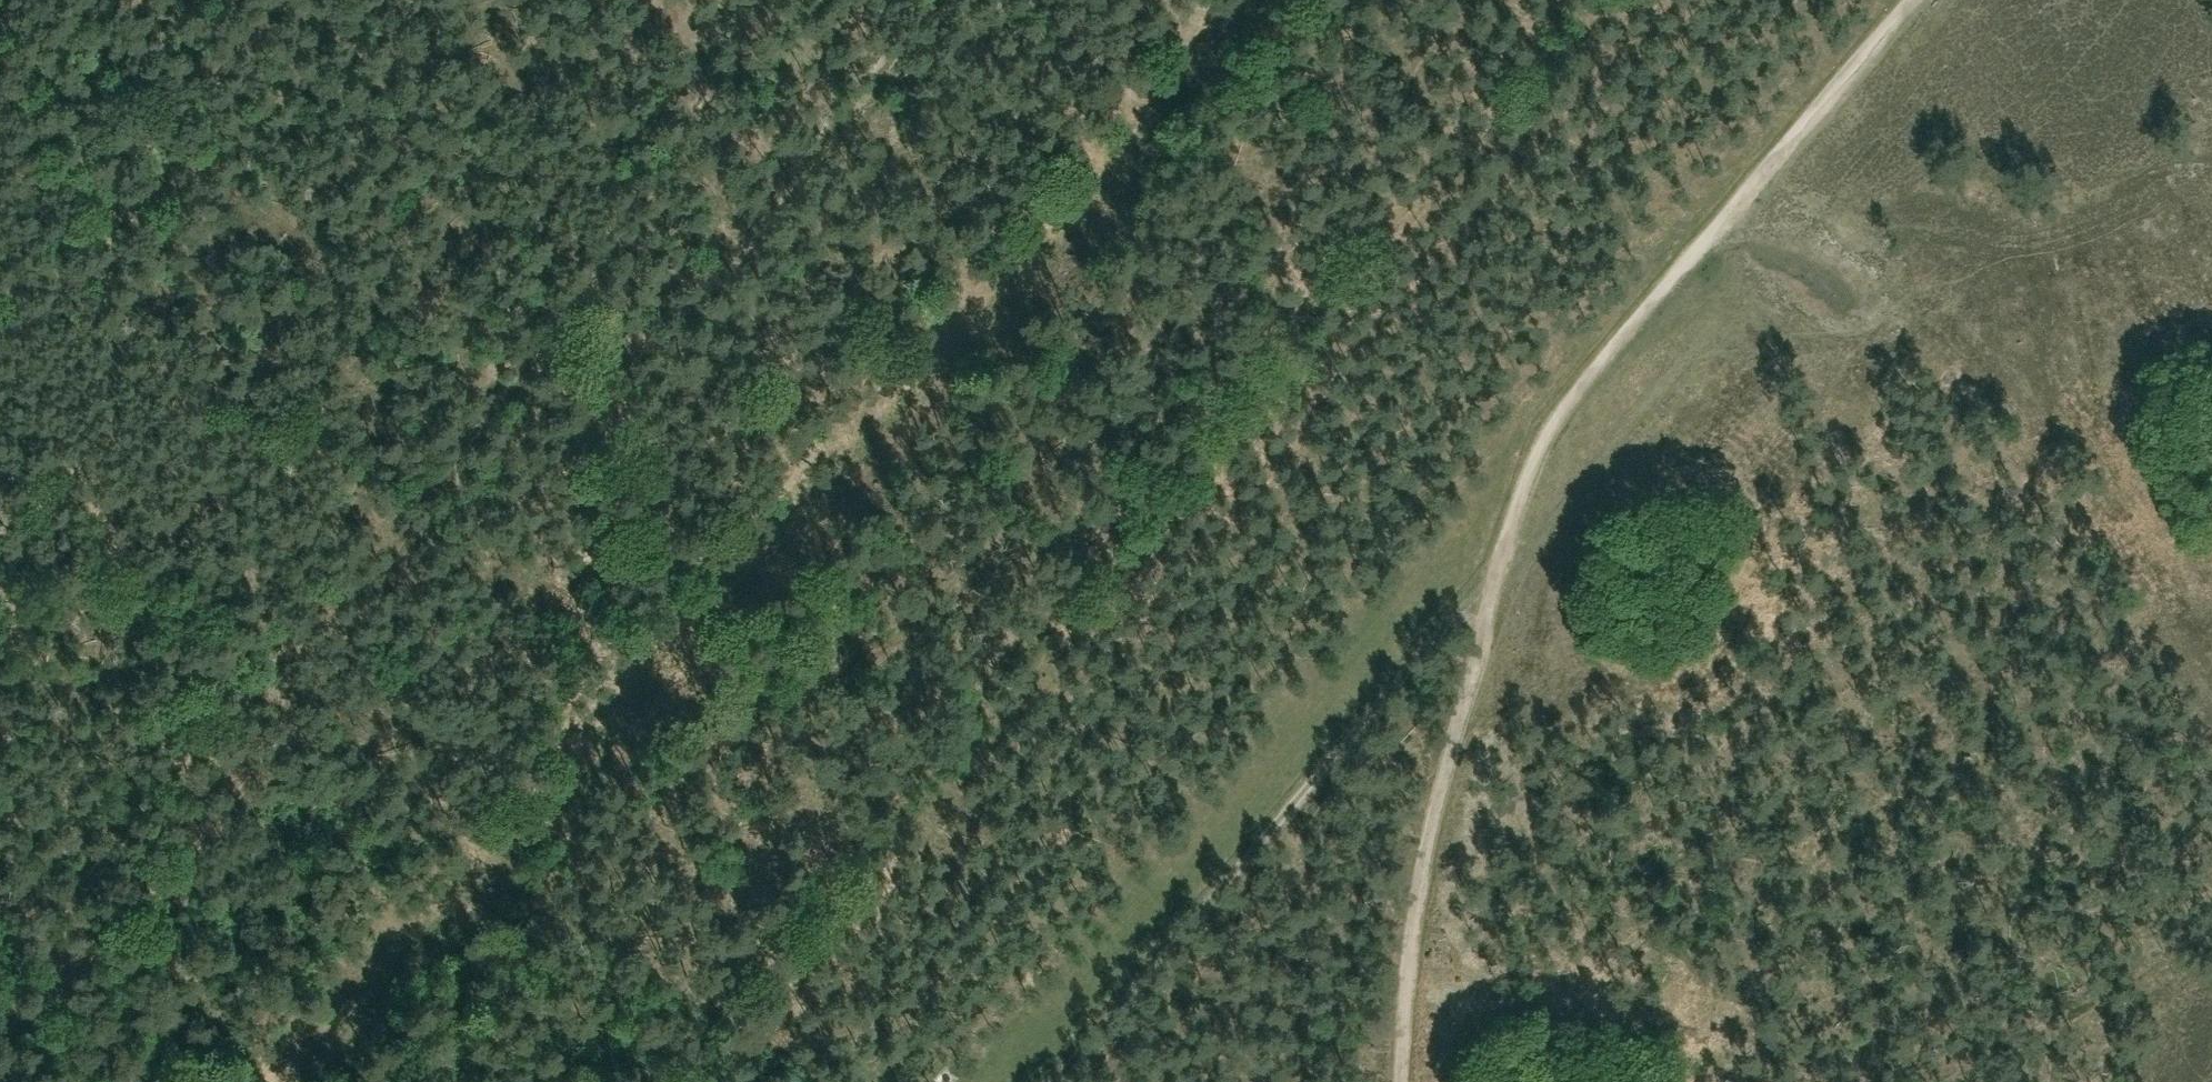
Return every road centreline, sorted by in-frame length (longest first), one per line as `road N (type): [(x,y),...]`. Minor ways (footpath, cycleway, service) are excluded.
road 1 (track): [(1401,1081),(1421,869),(1523,481),(1540,445),(1903,0)]
road 2 (track): [(1498,577),(1410,664),(1052,1081)]

